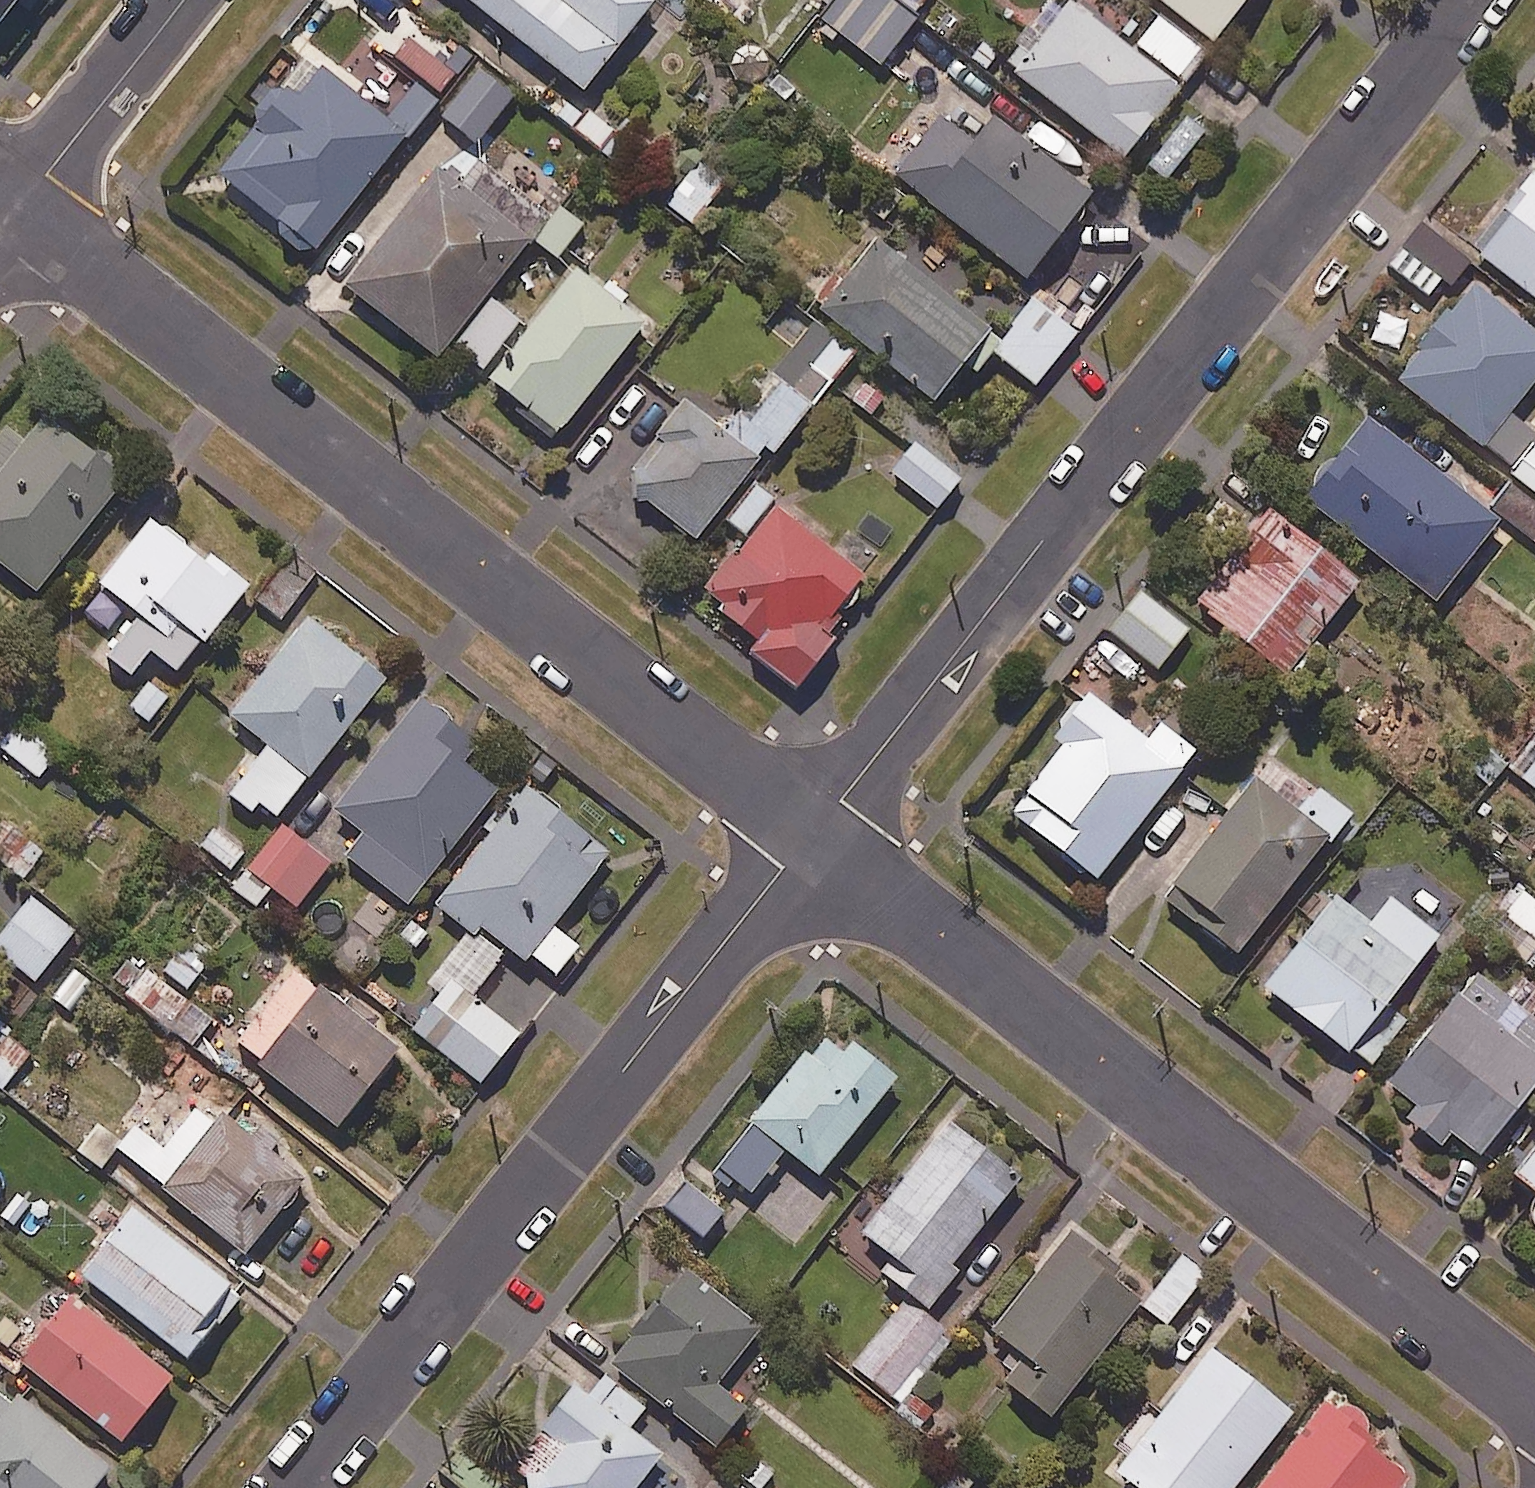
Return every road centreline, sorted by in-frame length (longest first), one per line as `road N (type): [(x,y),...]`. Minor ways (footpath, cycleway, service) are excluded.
road 1 (residential): [(1470,0),(810,837)]
road 2 (residential): [(21,208),(810,837)]
road 3 (residential): [(810,837),(1534,1407)]
road 4 (residential): [(810,837),(295,1487)]
road 5 (residential): [(21,208),(183,0)]

